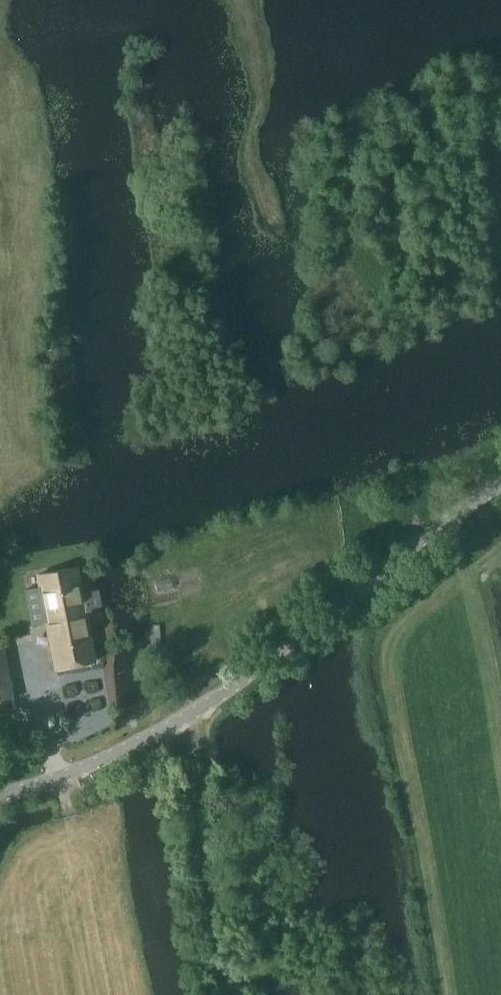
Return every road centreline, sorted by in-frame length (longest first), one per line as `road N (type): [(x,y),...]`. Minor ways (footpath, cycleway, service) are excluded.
road 1 (unclassified): [(0,795),(122,751),(199,712),(500,486)]

